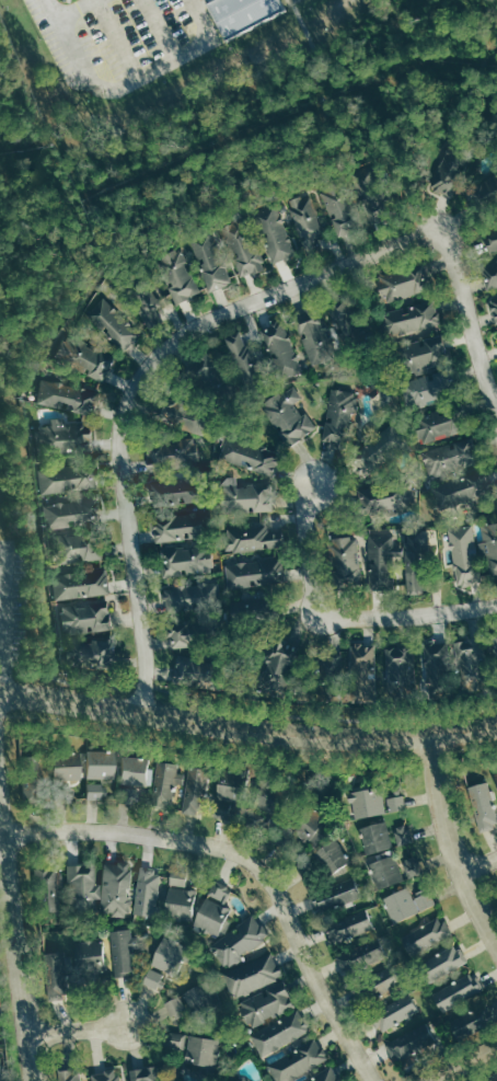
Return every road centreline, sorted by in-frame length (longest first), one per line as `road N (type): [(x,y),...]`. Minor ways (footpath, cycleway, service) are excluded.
road 1 (residential): [(444,231),(198,324),(135,383),(118,428),(147,672),(142,706)]
road 2 (residential): [(375,1080),(286,909),(245,855),(177,838),(0,836)]
road 3 (tertiary): [(0,694),(263,727),(436,735),(496,723)]
road 4 (residential): [(496,602),(321,621),(311,606),(304,513),(313,490)]
road 5 (residential): [(0,813),(33,1080)]
road 6 (residential): [(496,933),(461,865),(437,790),(436,735)]
road 7 (residential): [(496,413),(444,231)]

